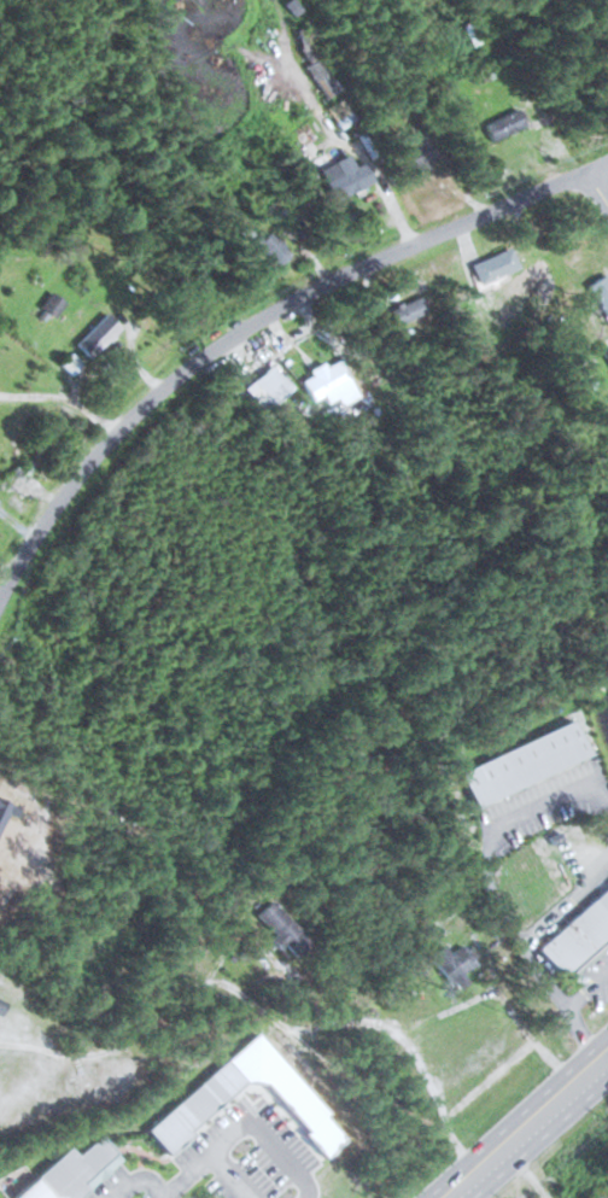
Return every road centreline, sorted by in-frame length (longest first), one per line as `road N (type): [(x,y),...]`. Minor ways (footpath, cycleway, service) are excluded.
road 1 (residential): [(0,602),(70,486),(135,414),(222,339),(341,273),(607,157)]
road 2 (trunk): [(444,1197),(607,1054)]

